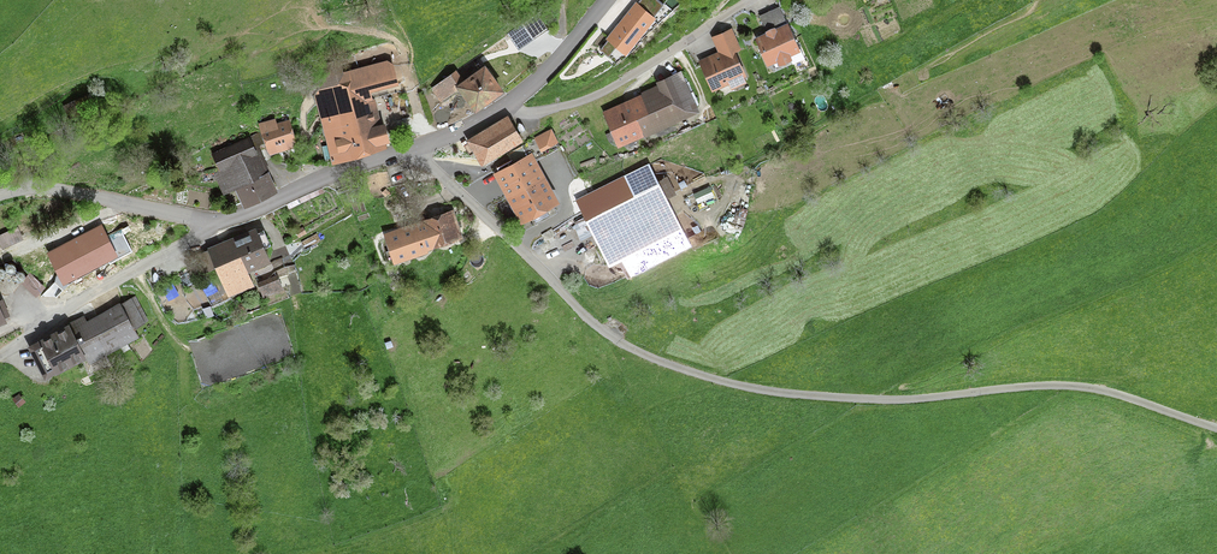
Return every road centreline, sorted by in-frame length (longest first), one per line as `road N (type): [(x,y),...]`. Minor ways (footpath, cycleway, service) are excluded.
road 1 (unclassified): [(417,144),(434,171),(586,316),(663,364),(766,391),(846,398),(1087,388),(1216,427)]
road 2 (residential): [(502,111),(584,102),(752,0)]
road 3 (residential): [(200,221),(173,247),(0,357)]
road 4 (tertiary): [(417,144),(243,215),(200,221)]
road 5 (unclassified): [(0,196),(74,192),(200,221)]
road 6 (tertiary): [(609,0),(558,62),(502,111)]

